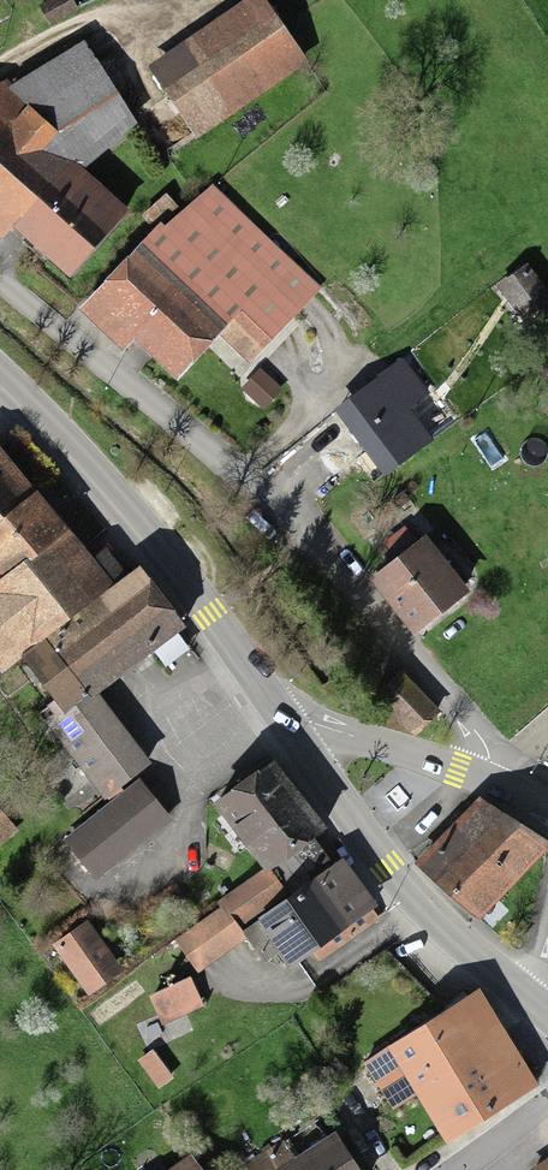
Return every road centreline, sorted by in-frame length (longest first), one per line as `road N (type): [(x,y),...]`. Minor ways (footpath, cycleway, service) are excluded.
road 1 (residential): [(0,286),(207,446),(317,545),(481,737),(490,782)]
road 2 (primary): [(0,376),(122,504),(279,711)]
road 3 (primary): [(279,711),(387,866),(463,944),(547,1013)]
road 4 (secondary): [(490,782),(279,711)]

